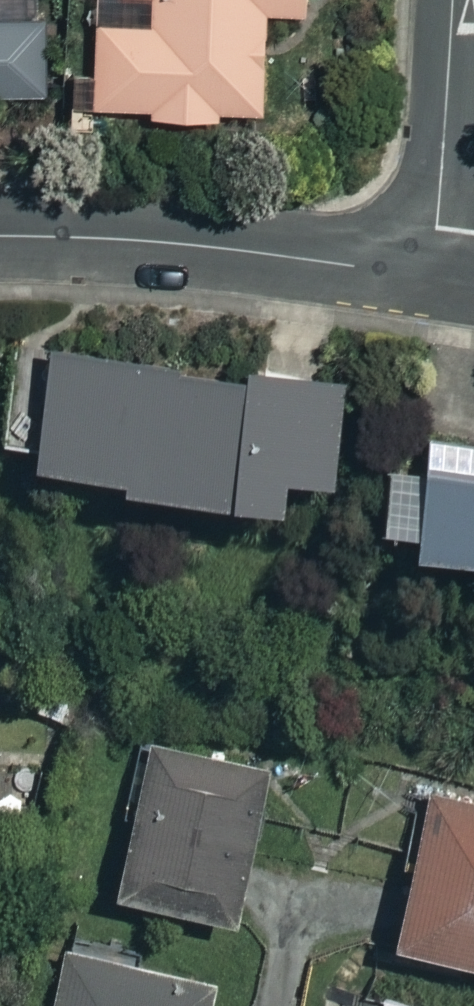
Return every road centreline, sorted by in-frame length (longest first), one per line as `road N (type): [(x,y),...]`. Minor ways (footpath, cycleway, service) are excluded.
road 1 (residential): [(0,236),(131,238),(433,276)]
road 2 (residential): [(433,276),(452,0)]

